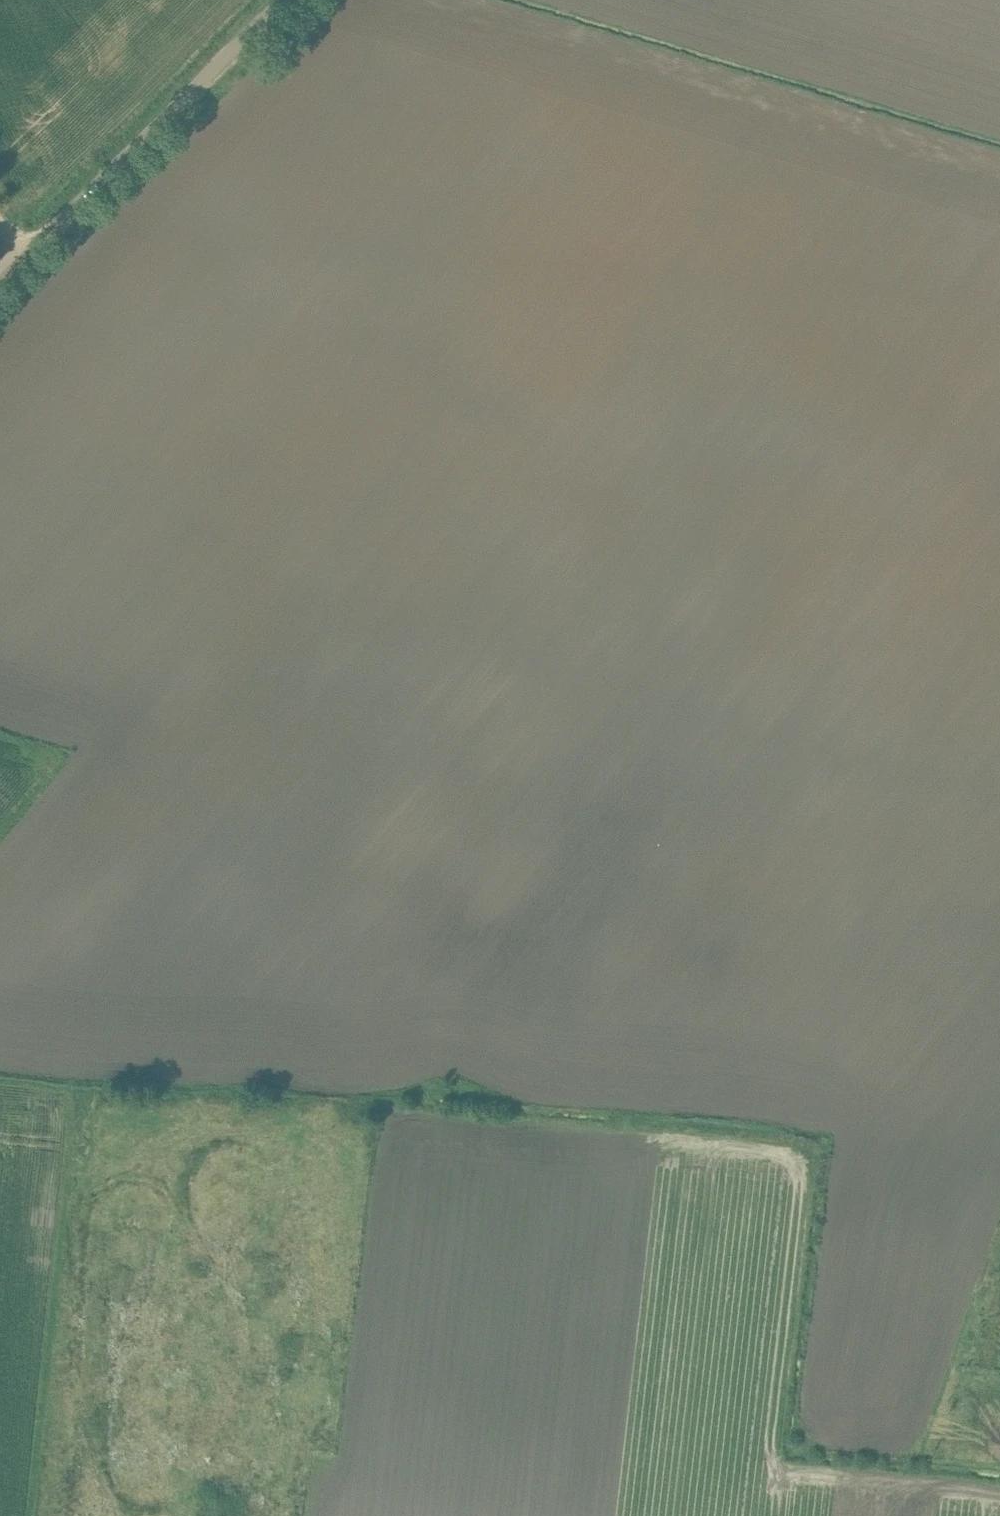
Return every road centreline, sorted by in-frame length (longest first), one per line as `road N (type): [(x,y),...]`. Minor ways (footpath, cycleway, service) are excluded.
road 1 (unclassified): [(0,284),(282,0)]

